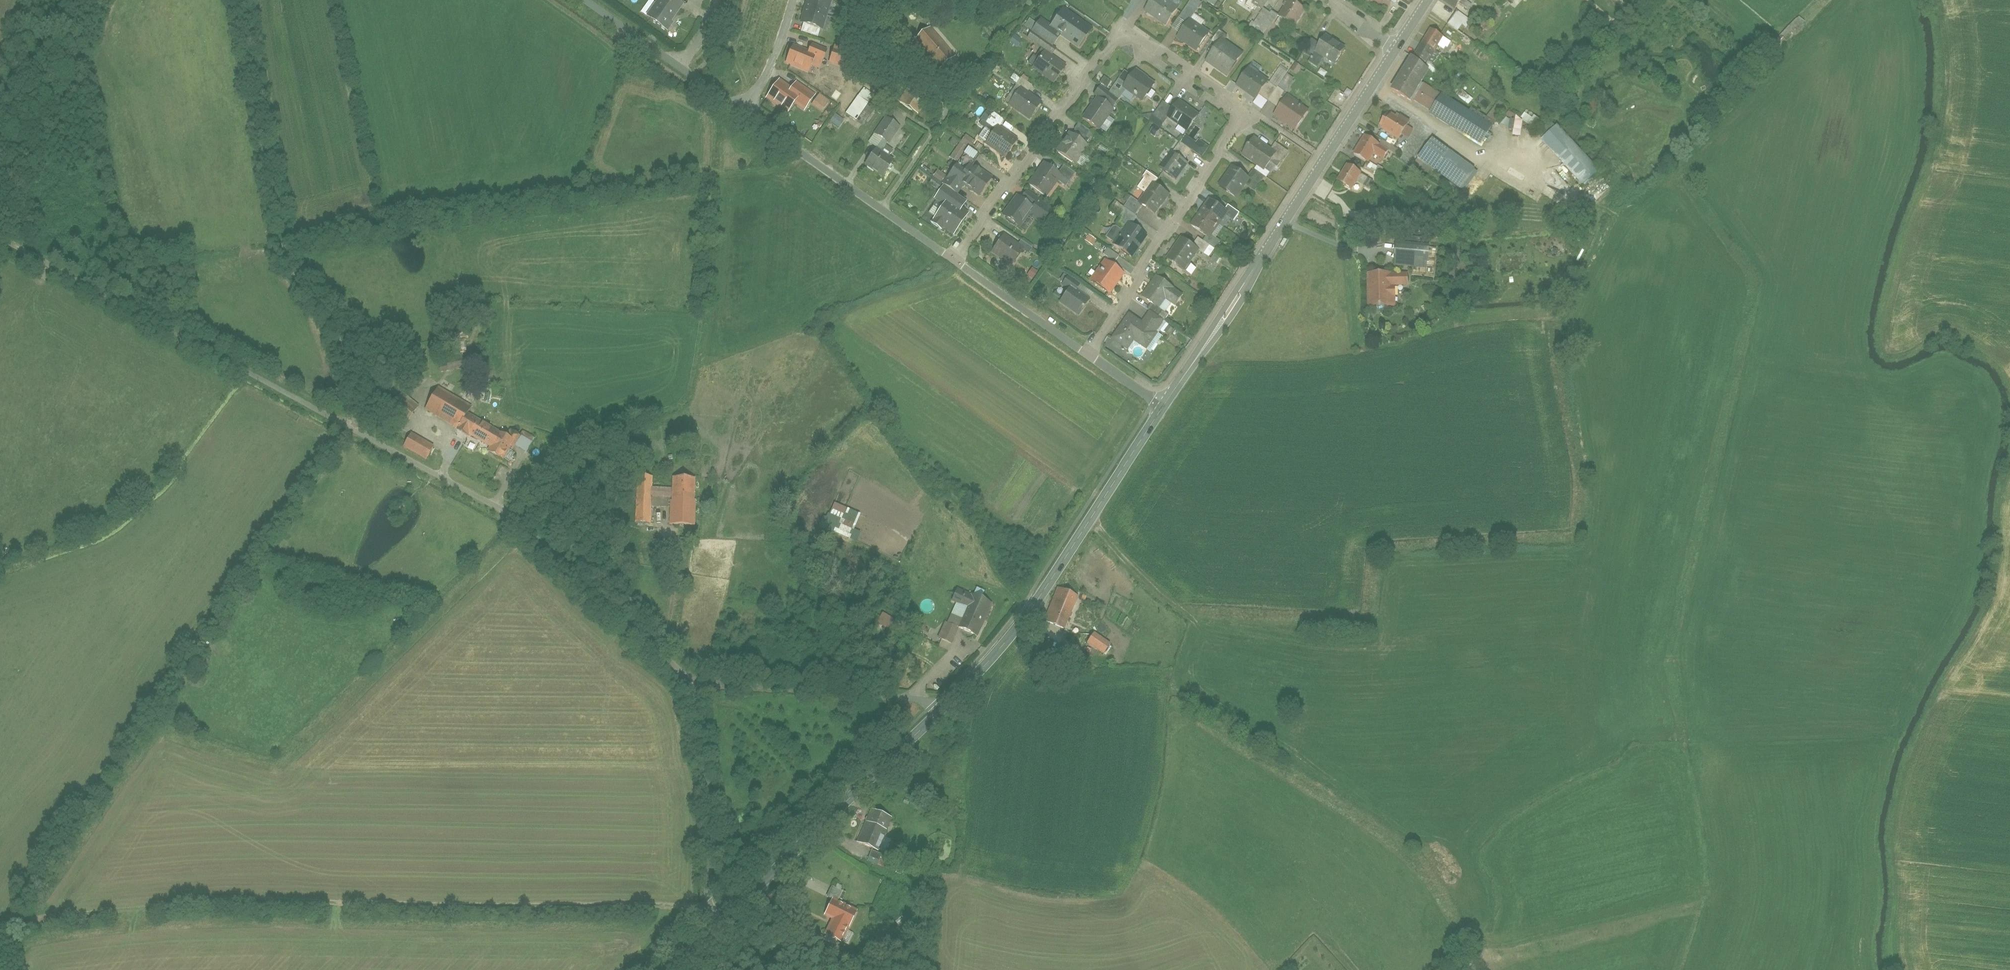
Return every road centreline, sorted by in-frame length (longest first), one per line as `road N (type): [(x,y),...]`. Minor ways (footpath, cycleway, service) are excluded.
road 1 (residential): [(688,677),(545,542),(497,508),(0,238)]
road 2 (residential): [(1087,354),(1226,143),(1235,115),(1141,43),(1117,36),(1105,47),(954,260)]
road 3 (track): [(239,0),(288,262),(340,343),(345,426)]
road 4 (tertiary): [(943,706),(1039,597),(1162,406)]
road 5 (track): [(164,718),(345,426)]
road 6 (tertiary): [(713,933),(943,706)]
road 7 (residential): [(713,933),(703,739),(688,677)]
road 8 (residential): [(943,706),(688,677)]
road 9 (residential): [(954,260),(746,115)]
road 10 (tertiary): [(1393,49),(1260,259)]
road 11 (residential): [(746,115),(580,0)]
road 12 (residential): [(1087,354),(954,260)]
road 13 (tertiary): [(1177,384),(1233,314),(1260,259)]
road 14 (tertiary): [(1260,259),(1177,384)]
road 15 (residential): [(746,115),(792,0)]

